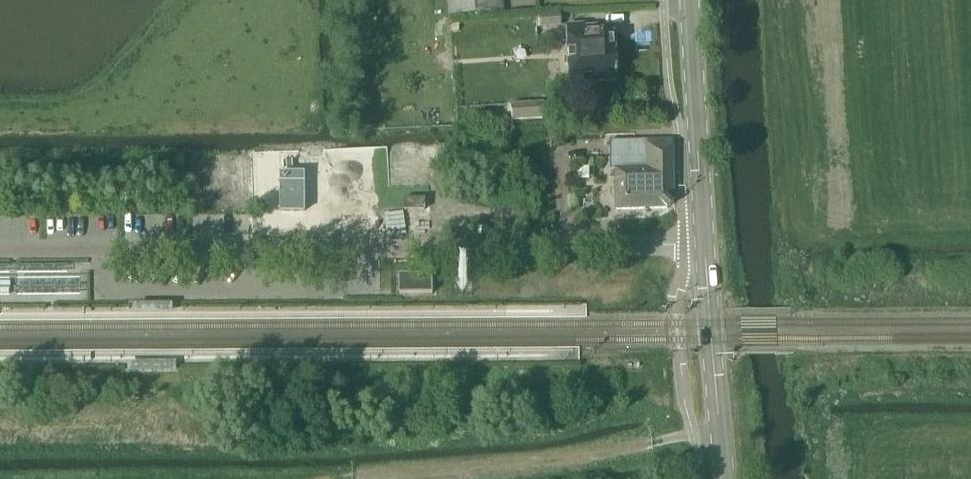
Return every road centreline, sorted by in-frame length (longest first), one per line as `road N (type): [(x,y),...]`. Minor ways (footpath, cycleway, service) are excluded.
road 1 (unclassified): [(0,249),(705,245)]
road 2 (primary): [(705,245),(689,0)]
road 3 (primary): [(724,478),(705,245)]

